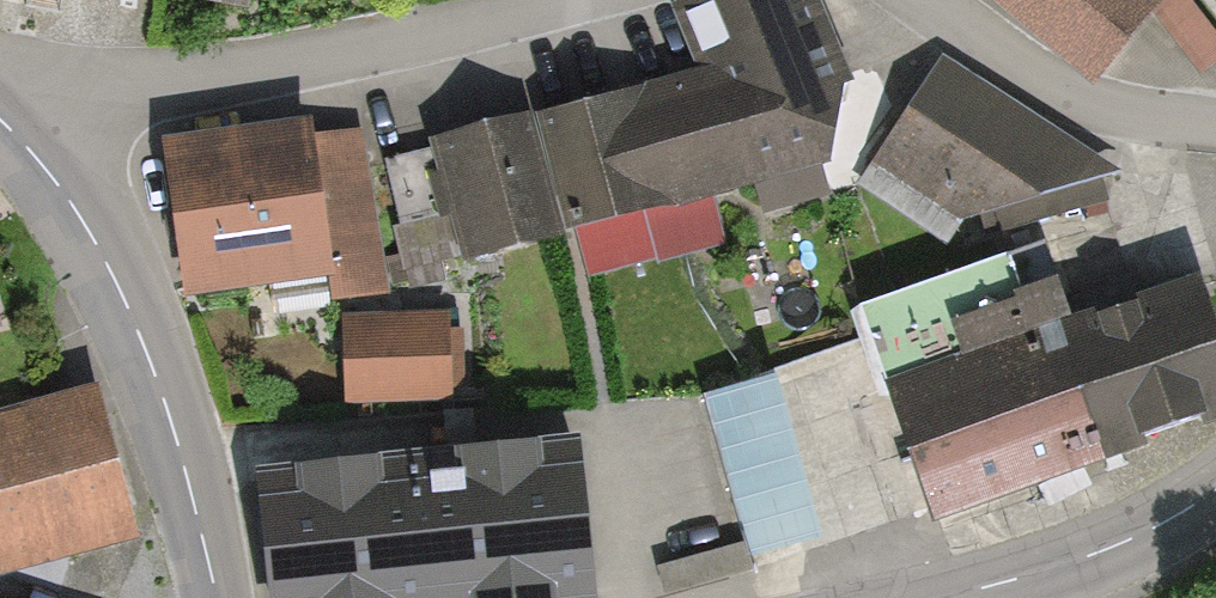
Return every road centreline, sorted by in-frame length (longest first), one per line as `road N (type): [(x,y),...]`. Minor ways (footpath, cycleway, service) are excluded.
road 1 (residential): [(21,141),(125,95),(426,37),(565,0)]
road 2 (tertiary): [(21,141),(107,264),(143,346),(178,439),(215,597)]
road 3 (residential): [(933,0),(1111,115),(1215,128)]
road 4 (tertiary): [(935,597),(1104,551),(1215,485)]

